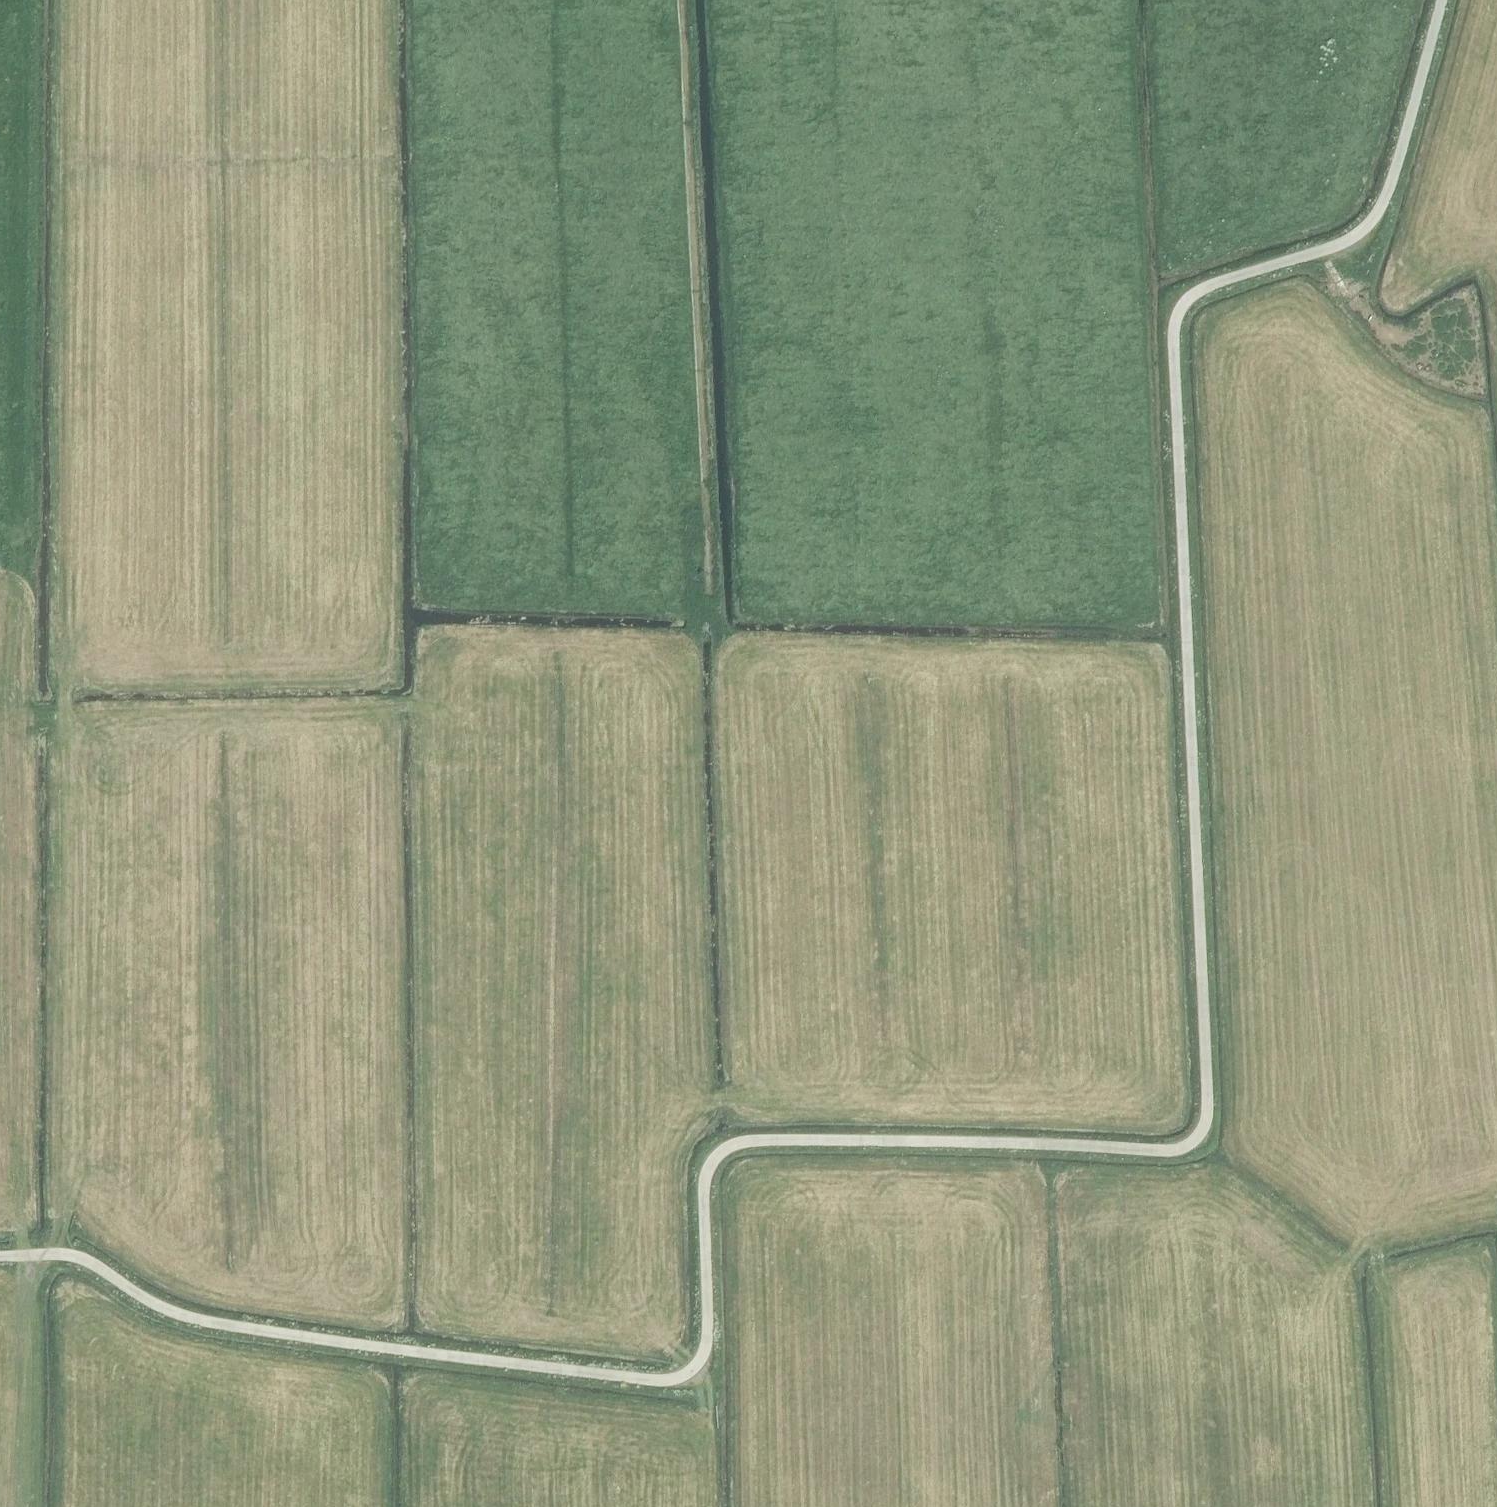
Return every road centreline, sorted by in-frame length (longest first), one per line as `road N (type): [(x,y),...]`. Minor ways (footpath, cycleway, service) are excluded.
road 1 (residential): [(1438,0),(1375,216),(1335,246),(1206,287),(1188,296),(1173,323),(1207,1105),(1204,1129),(1192,1142),(1172,1150),(734,1145),(717,1154),(701,1186),(707,1346),(700,1365),(665,1380),(198,1322),(155,1310),(70,1254),(0,1256)]

